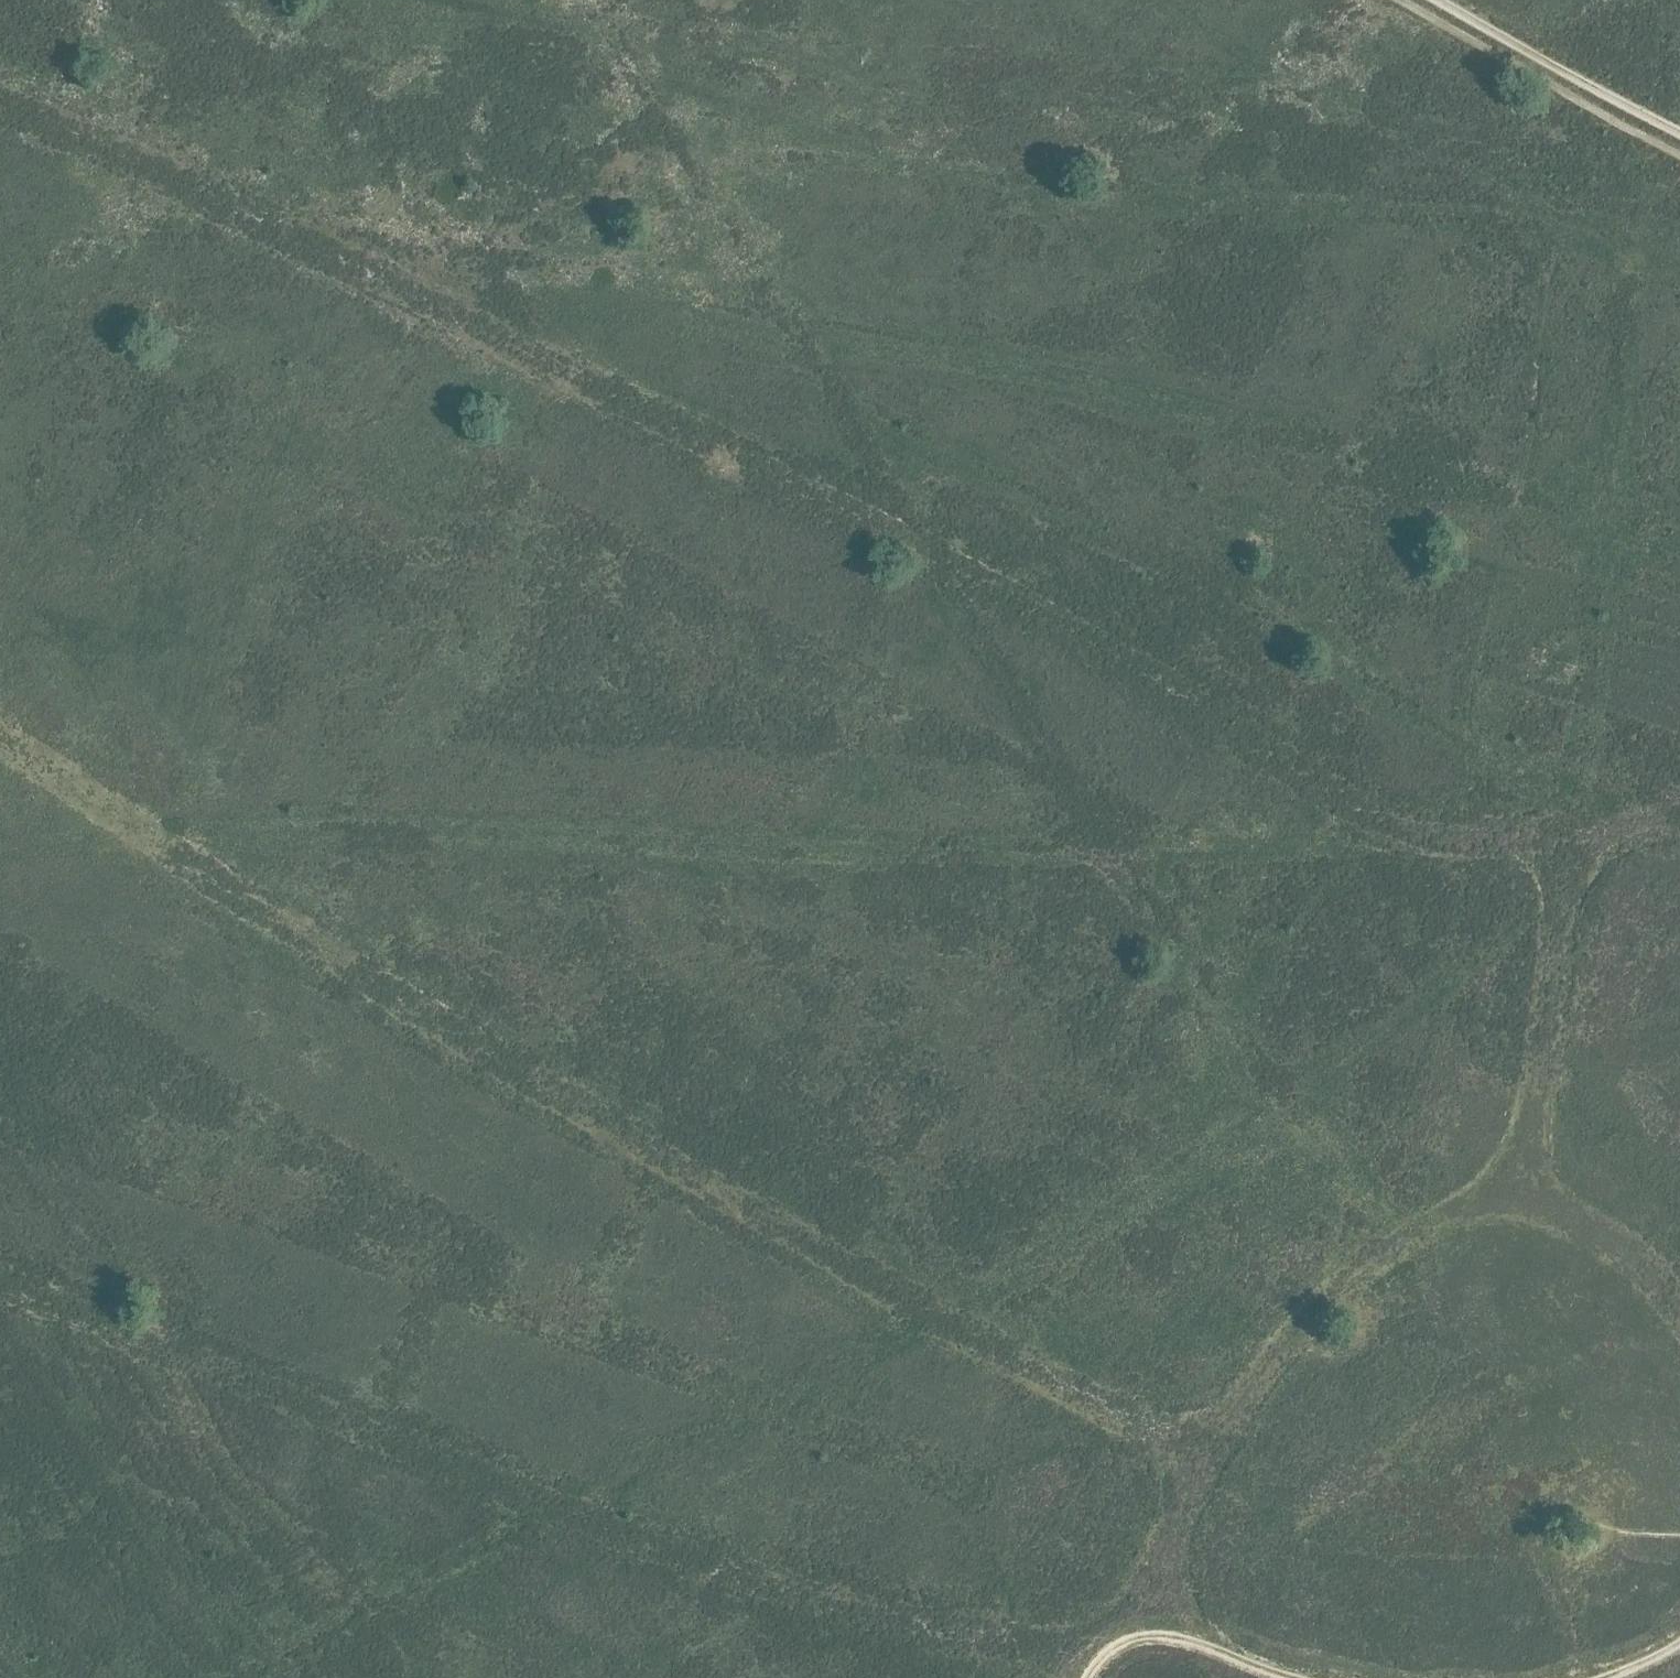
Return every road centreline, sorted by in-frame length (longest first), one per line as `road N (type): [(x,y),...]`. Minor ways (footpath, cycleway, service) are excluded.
road 1 (track): [(1679,155),(1396,0)]
road 2 (track): [(1442,0),(1679,132)]
road 3 (track): [(1089,1677),(1110,1651),(1166,1638),(1285,1677)]

